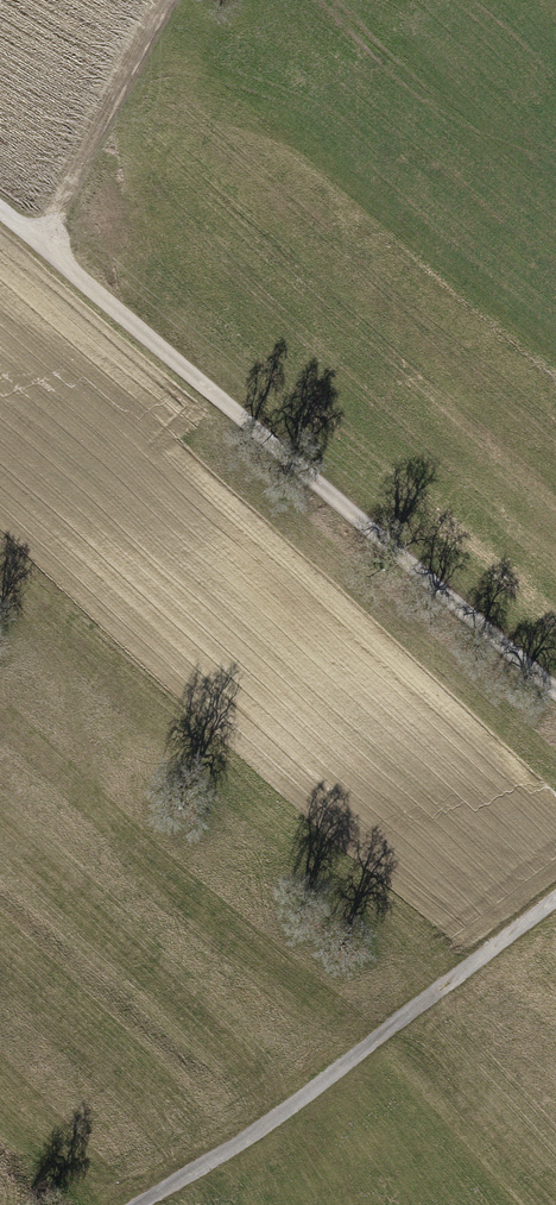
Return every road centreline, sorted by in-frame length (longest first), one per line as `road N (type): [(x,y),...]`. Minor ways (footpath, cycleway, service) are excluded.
road 1 (track): [(555,690),(0,201)]
road 2 (track): [(140,1204),(311,1094),(555,903)]
road 3 (track): [(164,0),(47,237)]

